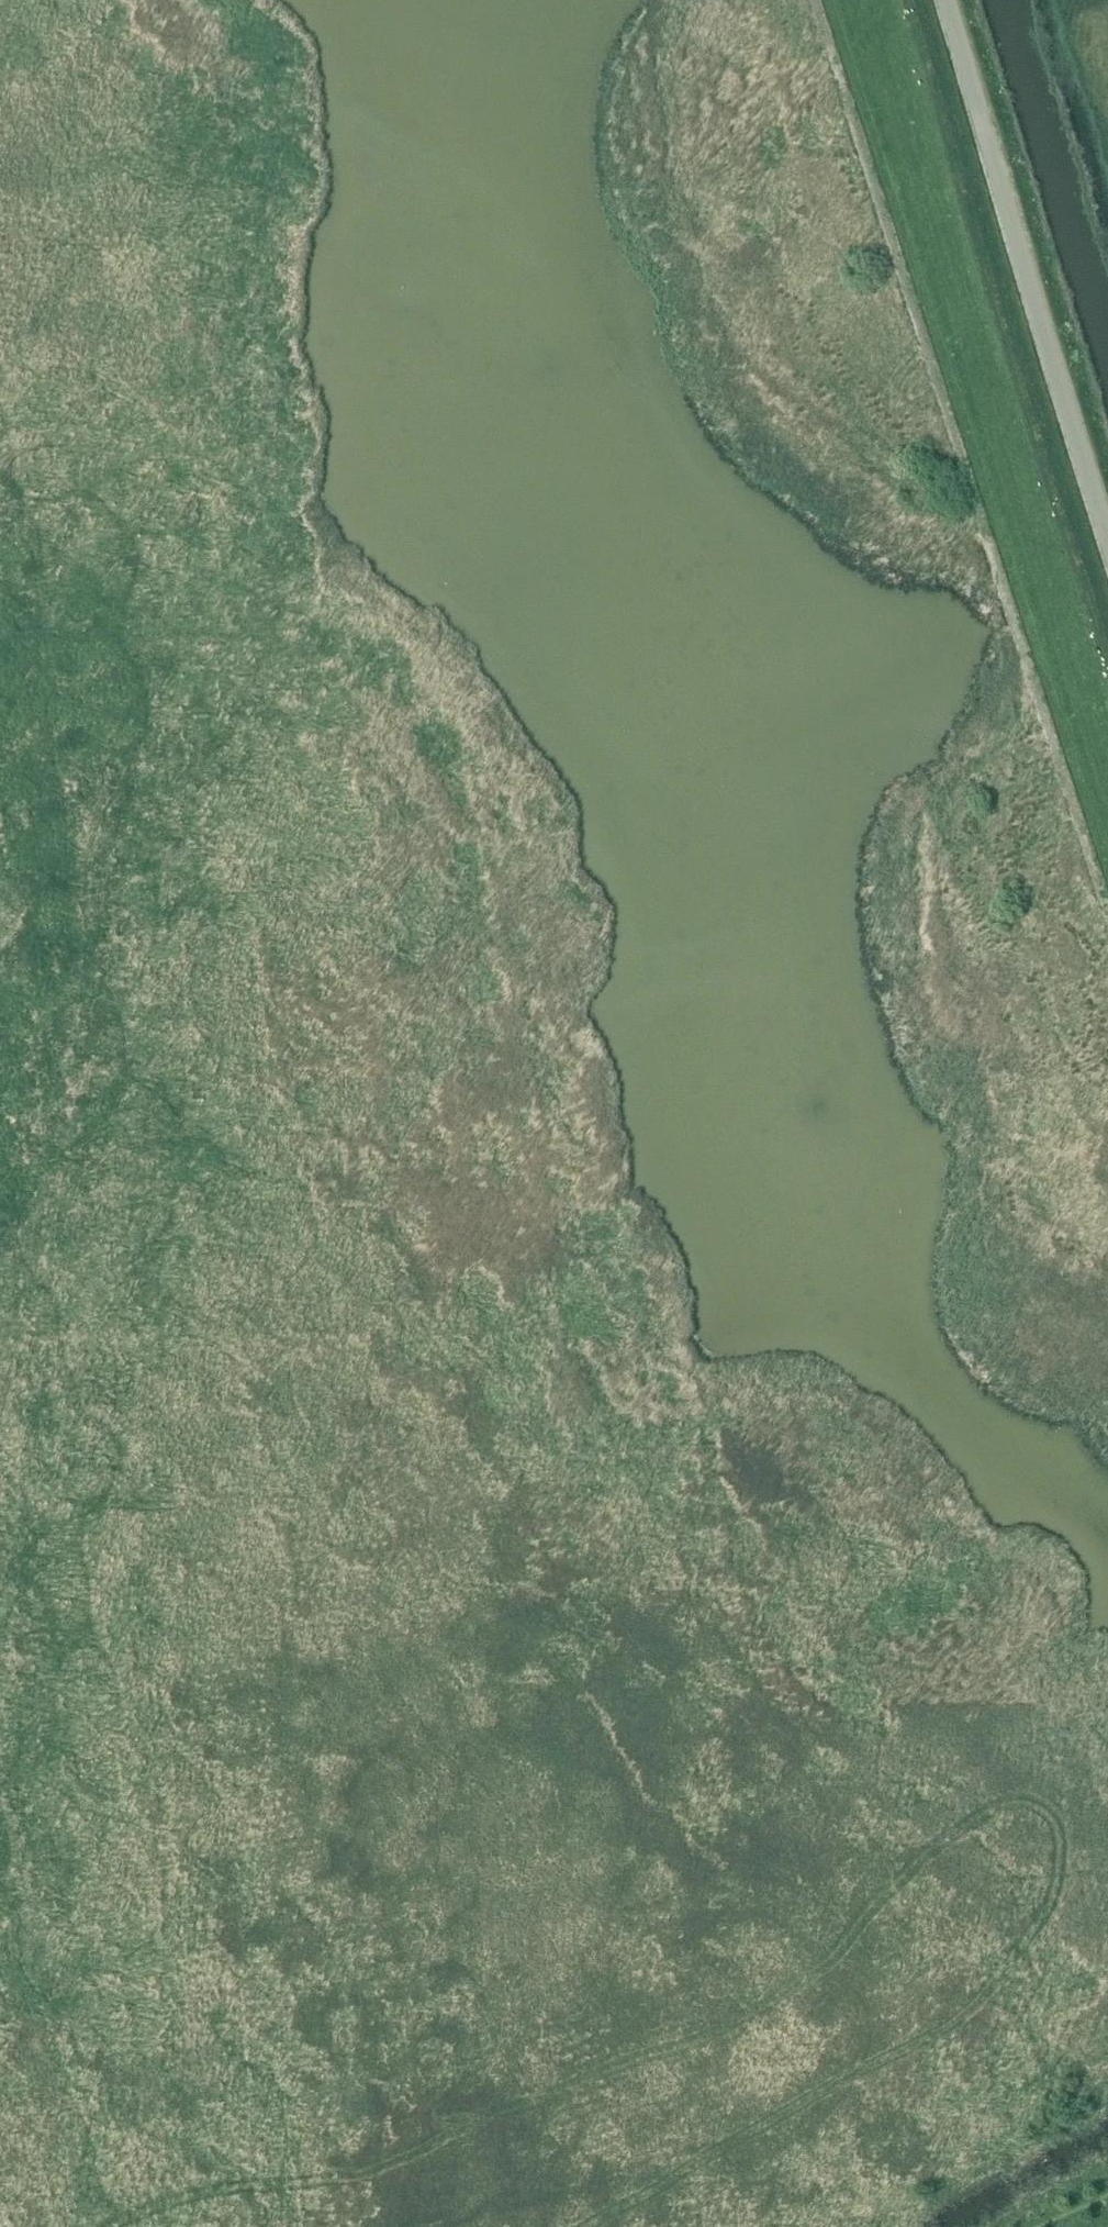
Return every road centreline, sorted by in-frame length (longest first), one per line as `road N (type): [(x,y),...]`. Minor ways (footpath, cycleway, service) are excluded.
road 1 (tertiary): [(1107,533),(946,0)]

